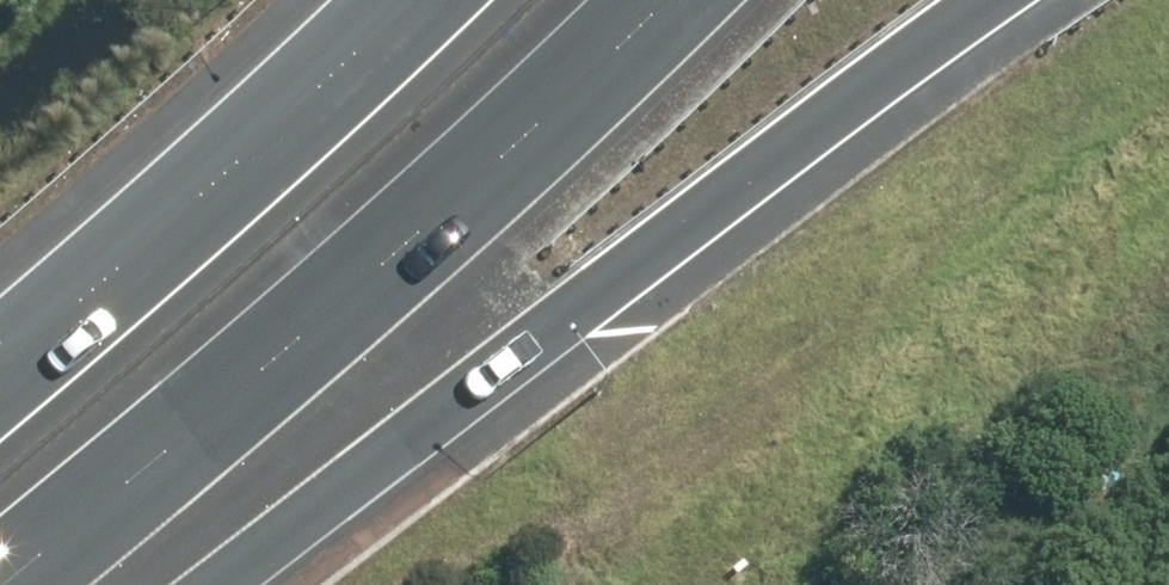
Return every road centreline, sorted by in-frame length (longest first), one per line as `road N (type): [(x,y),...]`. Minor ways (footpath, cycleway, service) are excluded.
road 1 (motorway): [(1044,0),(257,584)]
road 2 (motorway): [(681,0),(226,428),(33,584)]
road 3 (motorway): [(0,349),(397,0)]

